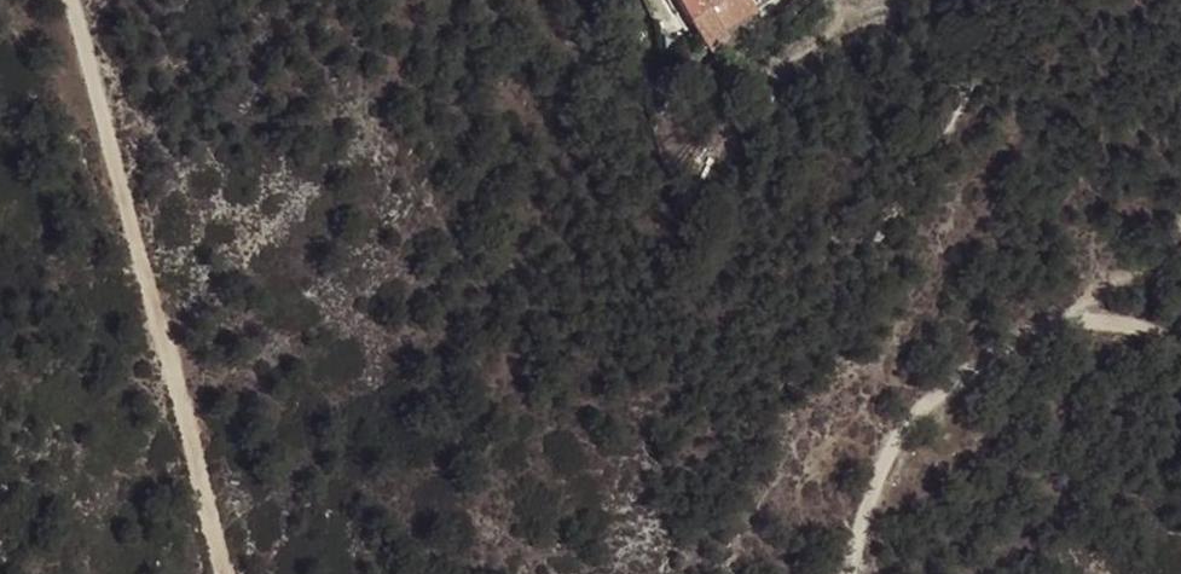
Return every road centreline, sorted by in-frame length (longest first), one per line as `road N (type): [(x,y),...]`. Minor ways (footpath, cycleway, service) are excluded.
road 1 (track): [(248,573),(102,0)]
road 2 (track): [(1180,366),(1080,311),(1016,338),(899,436),(849,573)]

